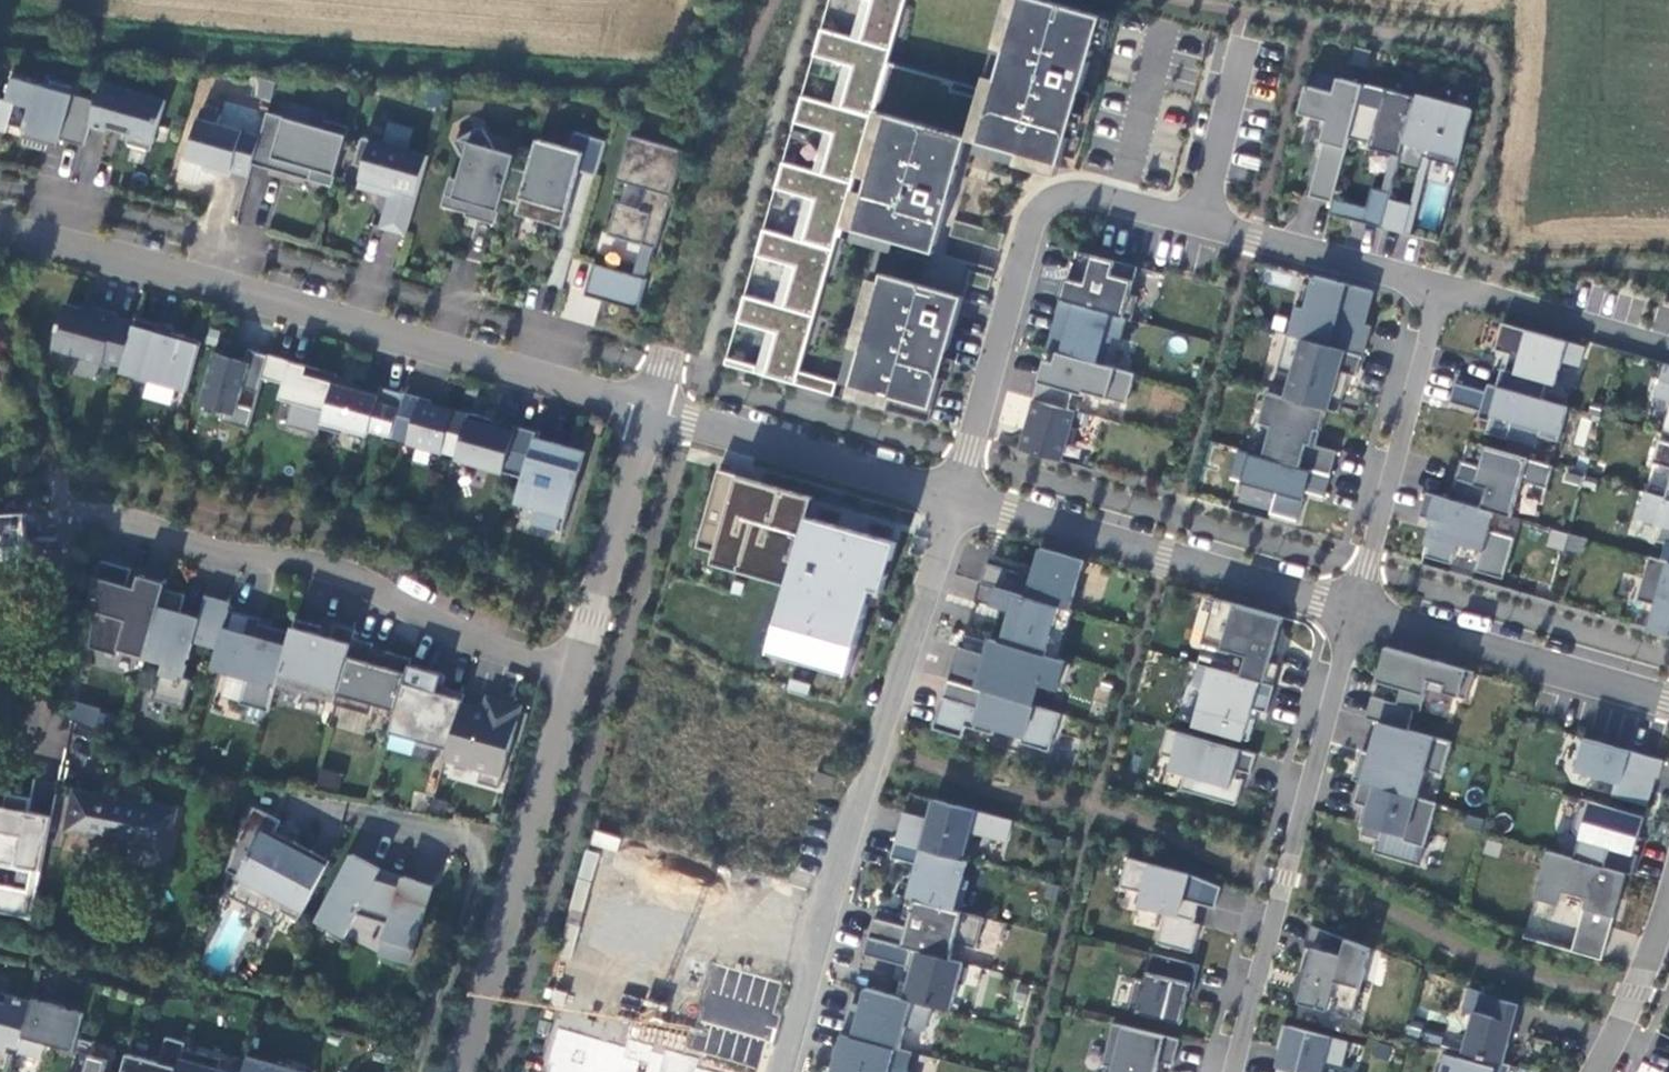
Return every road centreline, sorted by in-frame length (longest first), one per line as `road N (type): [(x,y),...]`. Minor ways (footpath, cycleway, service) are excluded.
road 1 (residential): [(959,499),(1032,234),(1053,201),(1095,199),(1437,284)]
road 2 (residential): [(0,230),(334,315),(650,412)]
road 3 (residential): [(780,1071),(877,736),(959,499)]
road 4 (residential): [(576,671),(344,569),(234,546),(76,496)]
road 5 (residential): [(1235,1071),(1352,611)]
road 6 (residential): [(757,0),(650,412)]
road 7 (residential): [(576,671),(464,1071)]
road 8 (residential): [(959,499),(1352,611)]
road 9 (residential): [(1352,611),(1437,284)]
road 10 (residential): [(1352,611),(1668,696)]
road 11 (residential): [(650,412),(959,499)]
road 12 (residential): [(650,412),(576,671)]
road 13 (residential): [(1437,284),(1668,350)]
road 14 (residential): [(1668,896),(1637,990),(1595,1071)]

